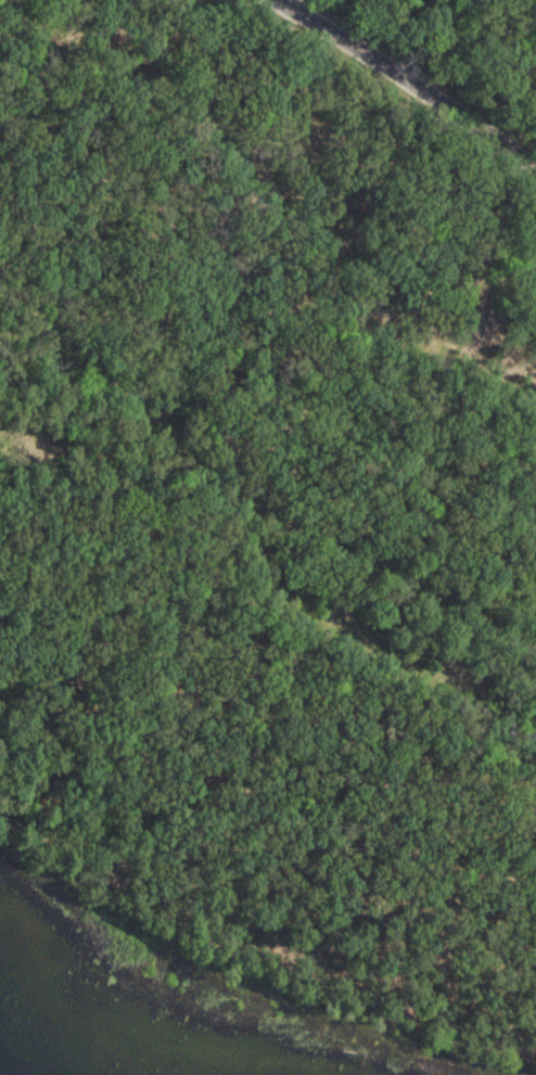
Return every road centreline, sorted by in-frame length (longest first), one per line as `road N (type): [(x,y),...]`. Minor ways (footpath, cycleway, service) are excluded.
road 1 (residential): [(125,0),(101,688)]
road 2 (residential): [(535,917),(101,688),(0,671)]
road 3 (residential): [(535,134),(325,0)]

